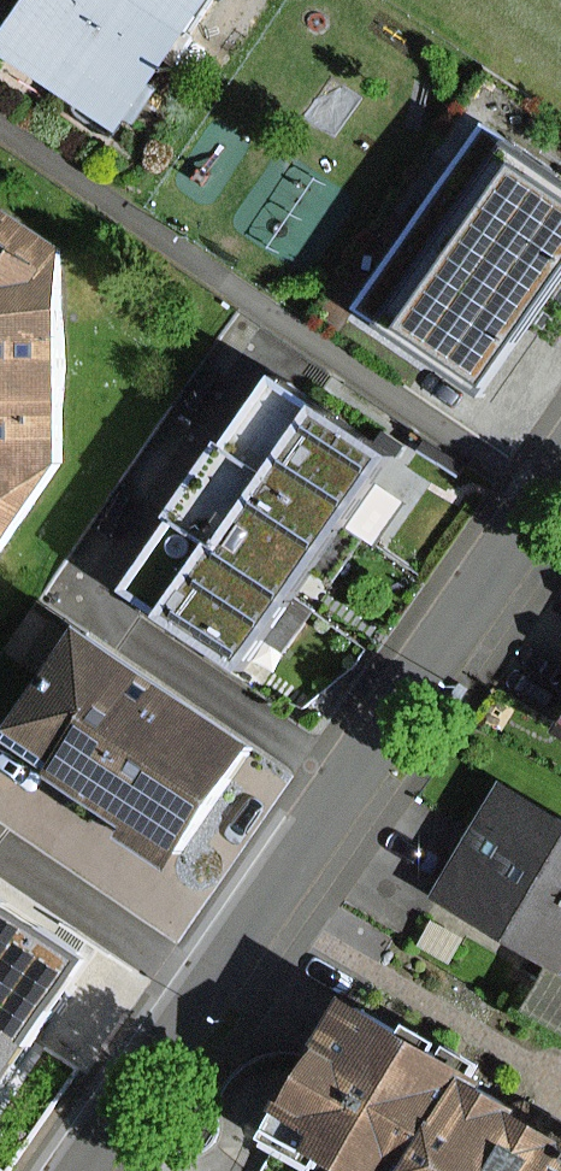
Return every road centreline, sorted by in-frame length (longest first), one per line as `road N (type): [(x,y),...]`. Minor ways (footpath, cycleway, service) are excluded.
road 1 (residential): [(95,1170),(560,487)]

